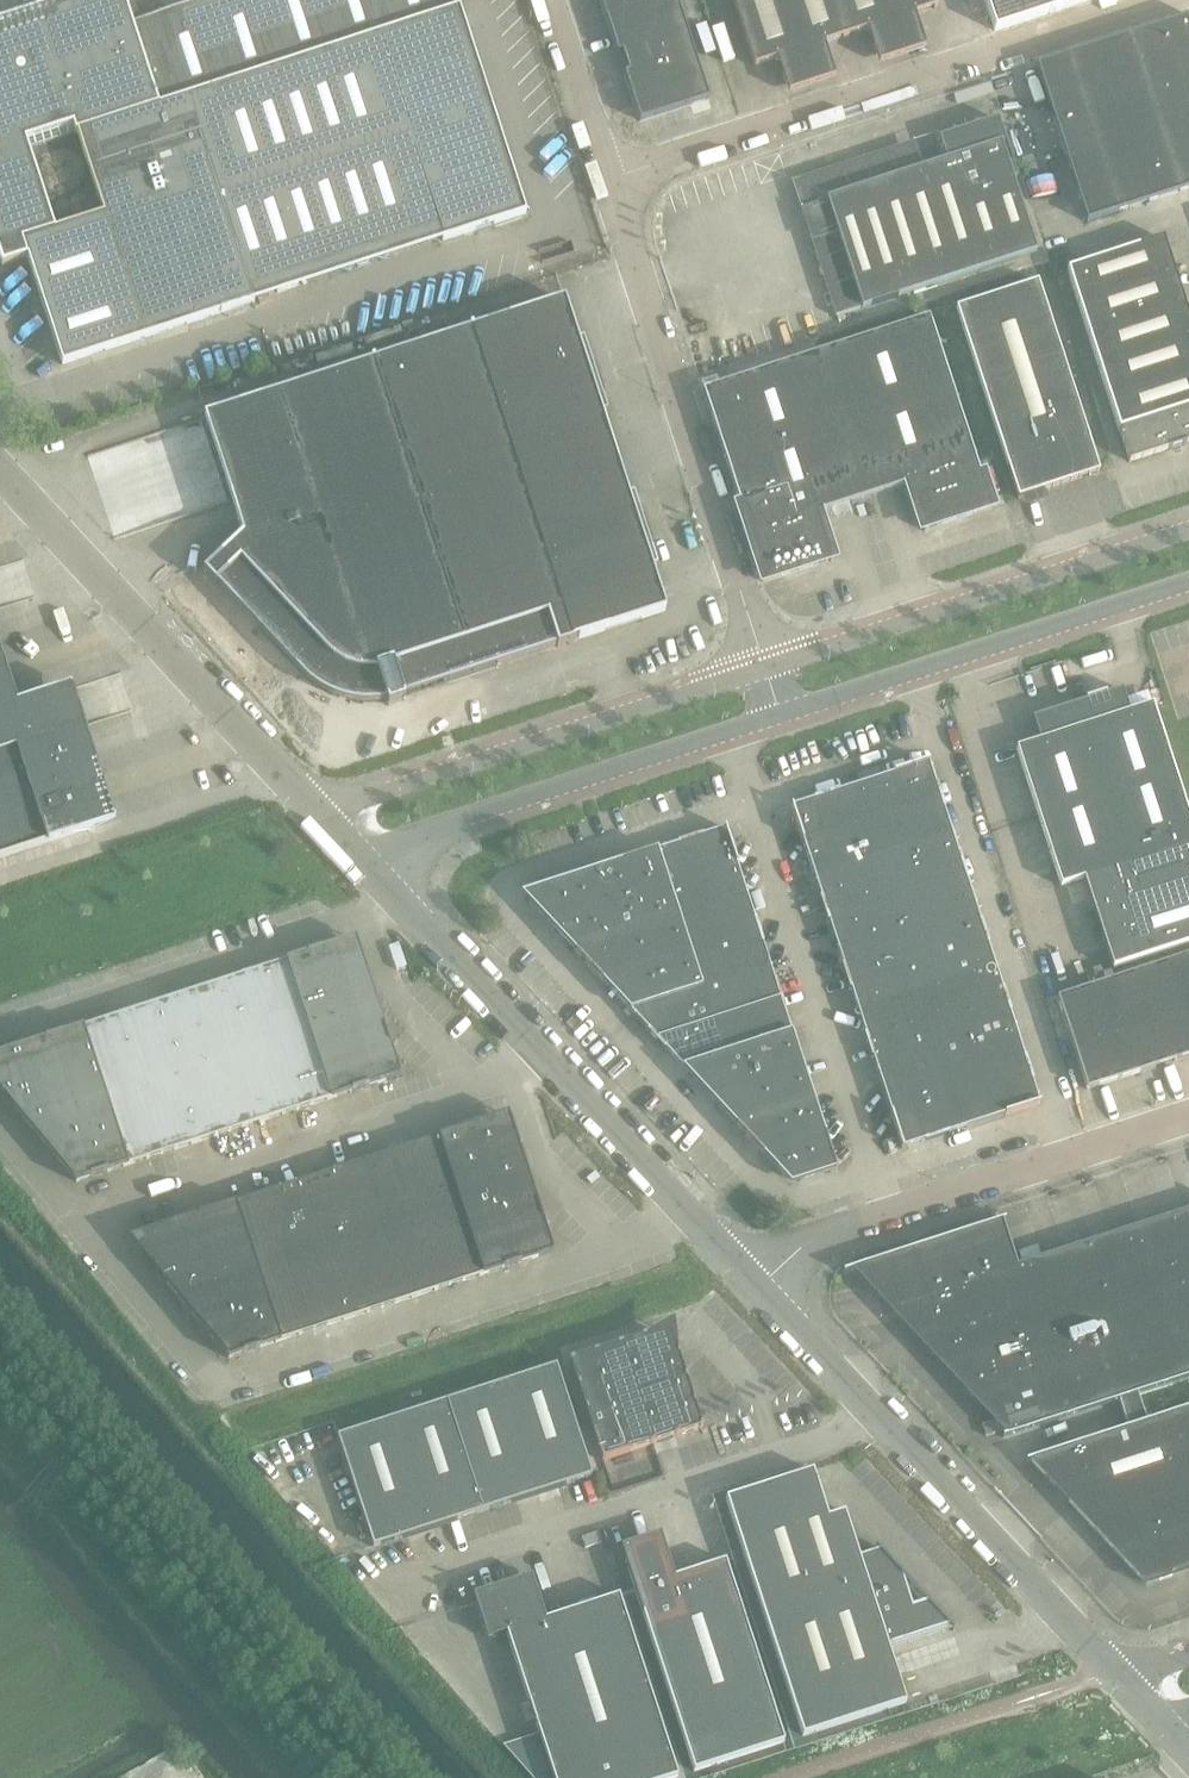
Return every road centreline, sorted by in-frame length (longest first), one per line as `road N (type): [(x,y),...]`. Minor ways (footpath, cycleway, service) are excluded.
road 1 (unclassified): [(604,181),(1165,0)]
road 2 (unclassified): [(360,857),(530,1052),(757,1289)]
road 3 (unclassified): [(757,1289),(1122,1686)]
road 4 (unclassified): [(762,673),(604,181)]
road 5 (unclassified): [(757,1289),(797,1252),(1188,1122)]
road 6 (unclassified): [(762,673),(318,814)]
road 7 (unclassified): [(318,814),(0,480)]
road 8 (unclassified): [(1188,533),(762,673)]
road 9 (unclassified): [(360,857),(777,720)]
road 10 (unclassified): [(777,720),(1188,584)]
road 11 (unclassified): [(604,181),(546,0)]

